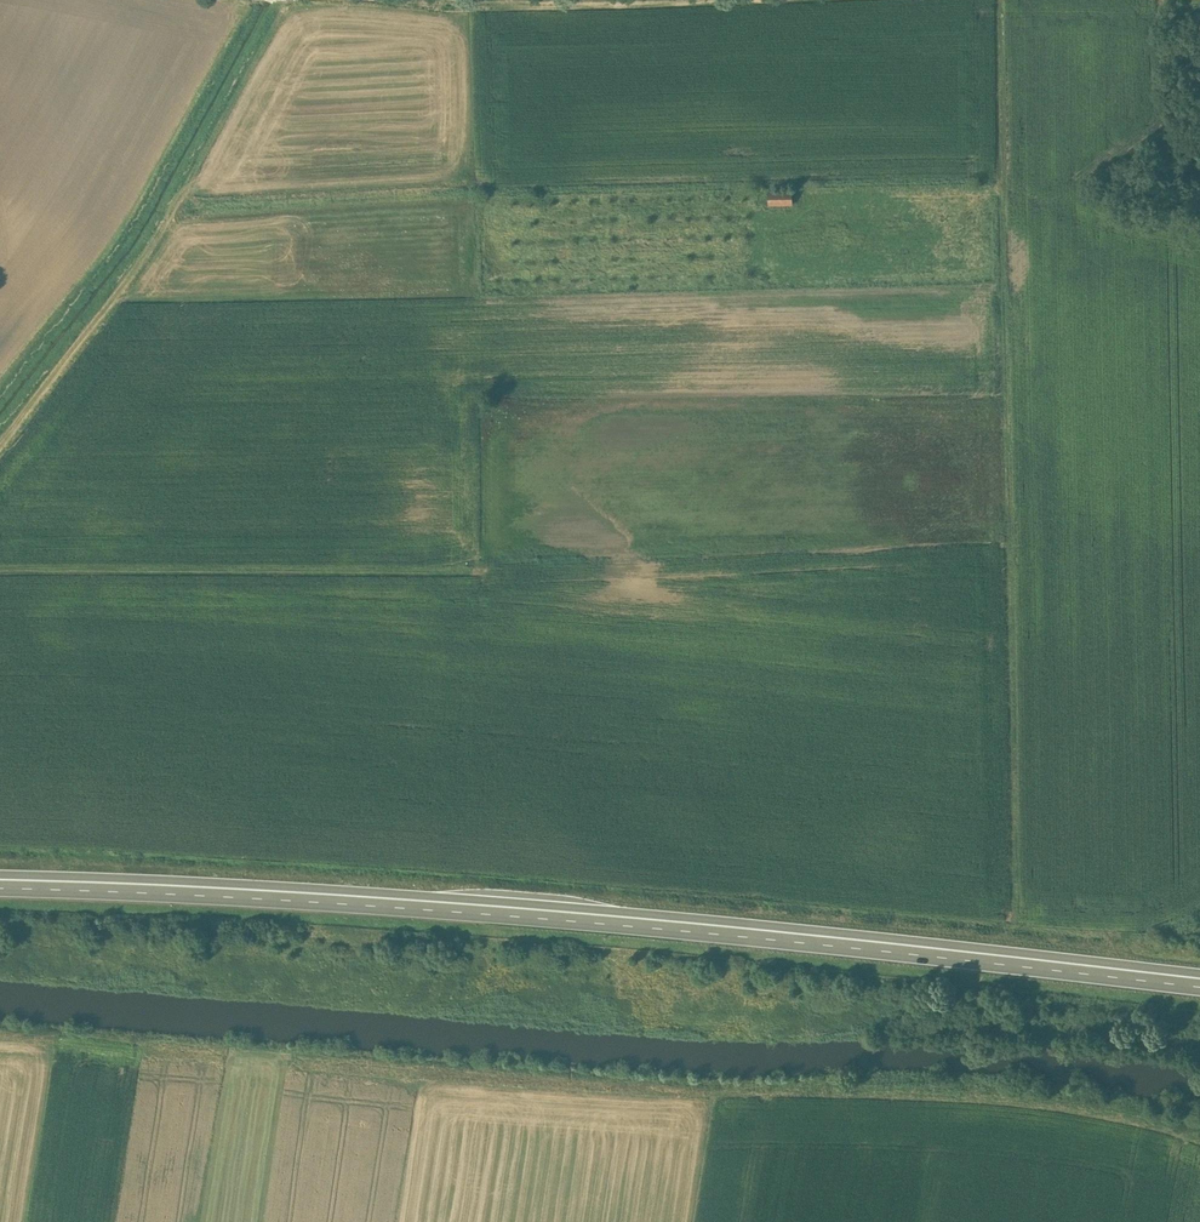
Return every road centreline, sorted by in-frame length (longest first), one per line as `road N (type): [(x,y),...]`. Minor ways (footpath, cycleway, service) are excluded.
road 1 (trunk): [(1199,976),(447,897),(0,877)]
road 2 (trunk): [(0,891),(446,912),(1199,989)]

